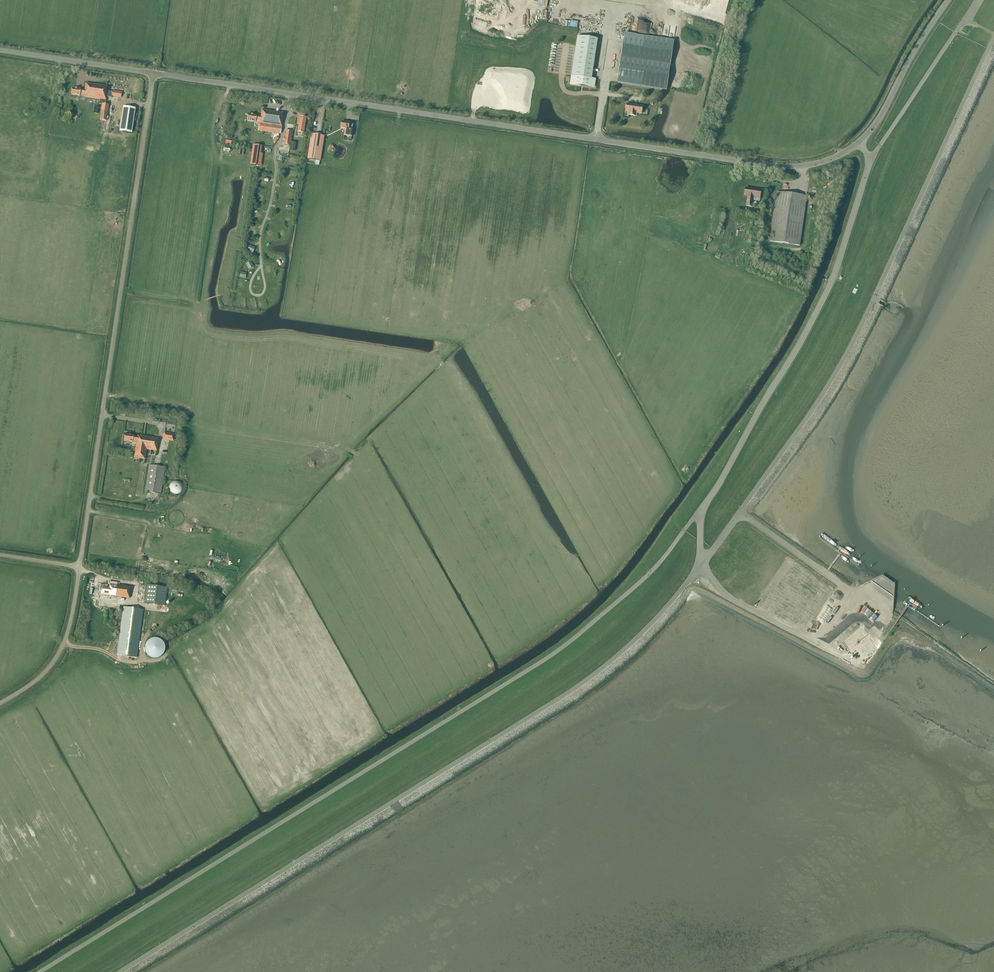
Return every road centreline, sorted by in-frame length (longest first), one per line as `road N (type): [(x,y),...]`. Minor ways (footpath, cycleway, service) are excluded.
road 1 (unclassified): [(704,510),(654,572),(561,651),(43,971)]
road 2 (unclassified): [(859,144),(813,165),(783,167),(154,75)]
road 3 (unclassified): [(125,971),(588,683),(651,628),(705,562)]
road 4 (unclassified): [(742,515),(853,350),(993,38)]
road 5 (unclassified): [(78,567),(154,75)]
road 6 (track): [(872,161),(814,319),(704,510)]
road 7 (track): [(290,95),(260,233),(265,286),(256,296),(250,287),(255,271)]
road 8 (unclassified): [(976,0),(872,161),(859,144)]
road 9 (unclassified): [(859,144),(950,0)]
road 10 (unclassified): [(0,701),(49,665),(64,640),(78,567)]
road 11 (unclassified): [(154,75),(0,51)]

